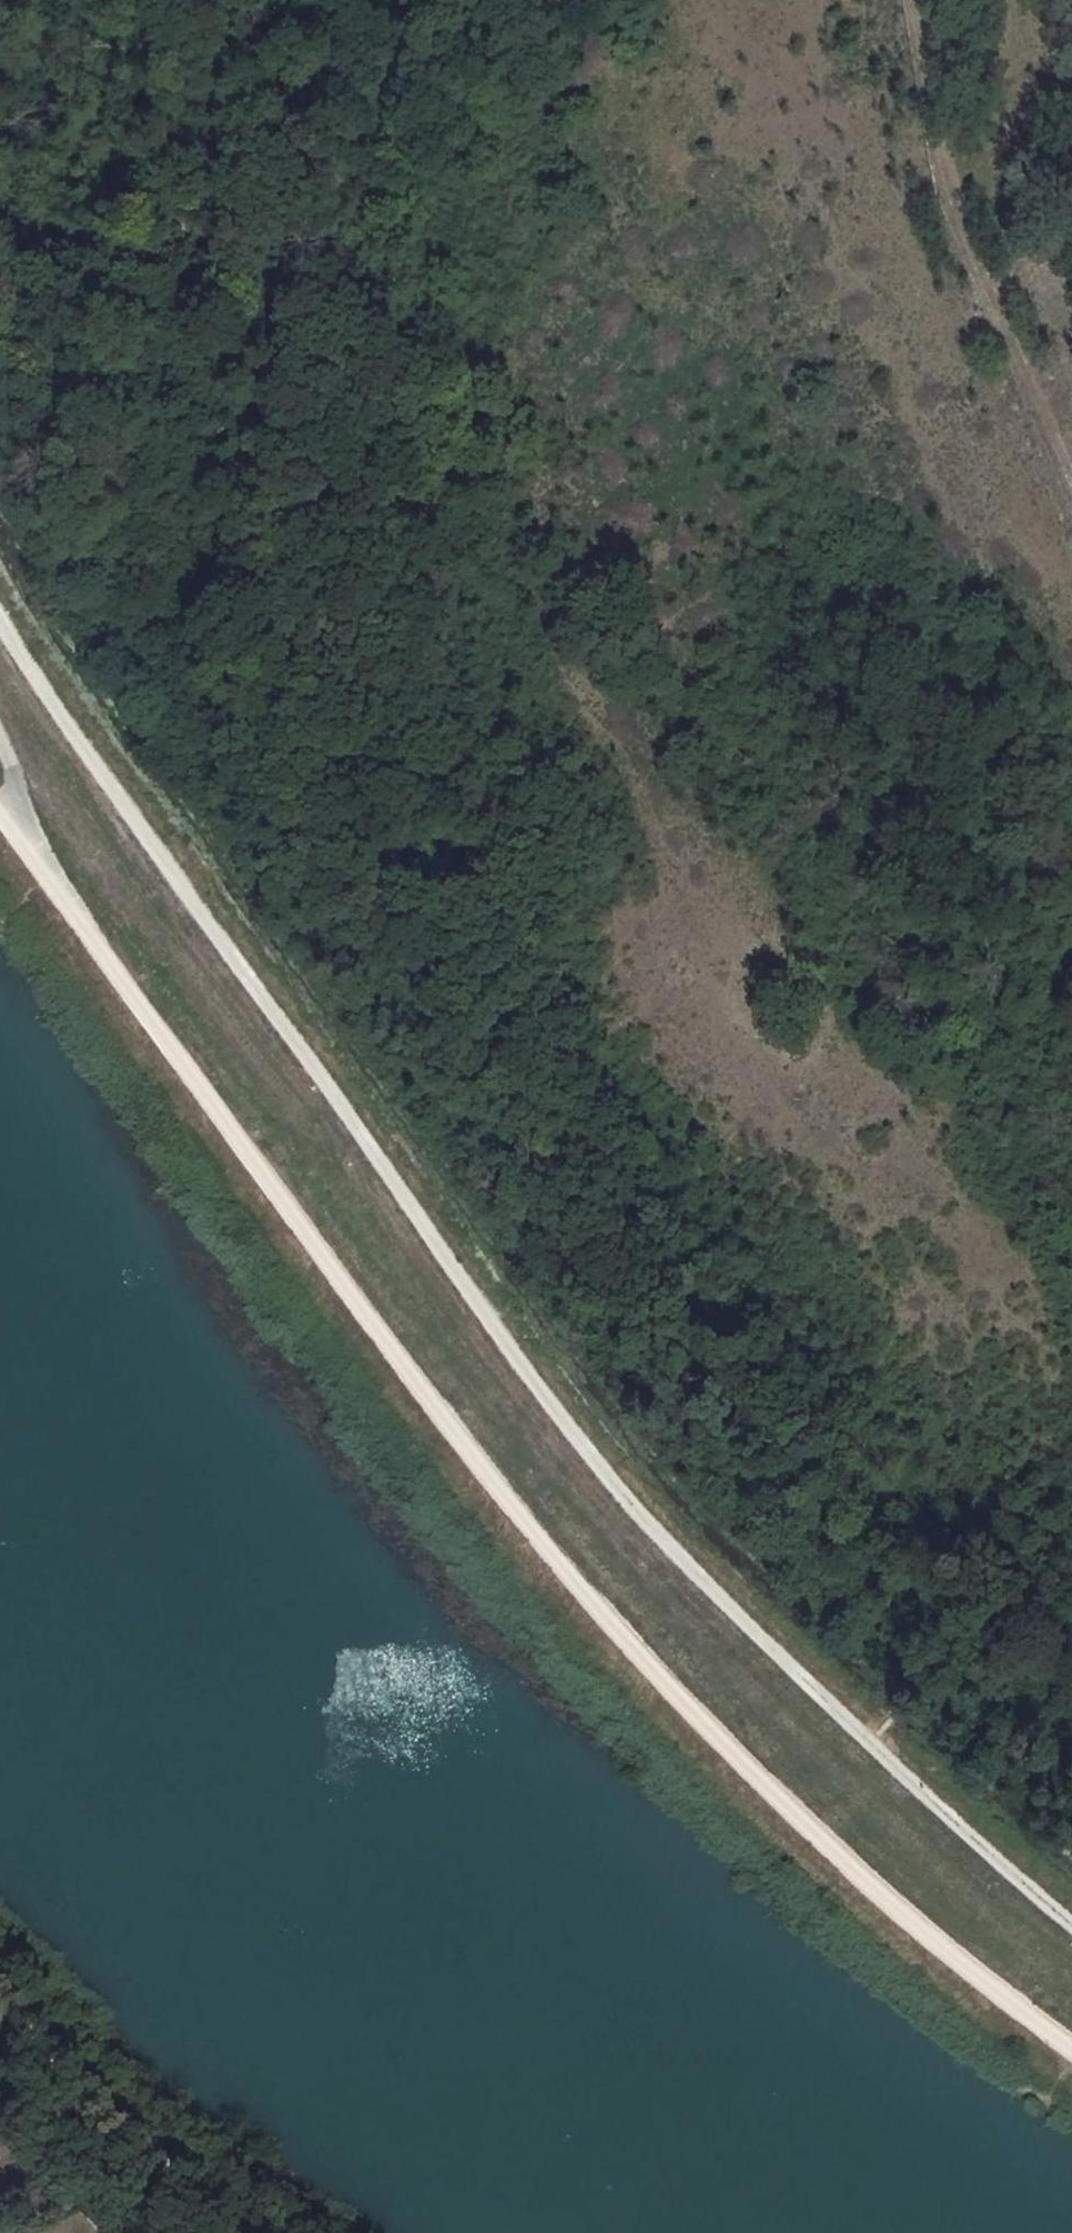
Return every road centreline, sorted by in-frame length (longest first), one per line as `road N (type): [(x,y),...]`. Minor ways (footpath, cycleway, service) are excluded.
road 1 (track): [(0,617),(37,684),(240,971),(623,1498),(869,1745),(1071,1922)]
road 2 (track): [(911,0),(933,144),(951,199),(1071,492)]
road 3 (track): [(0,745),(43,883)]

